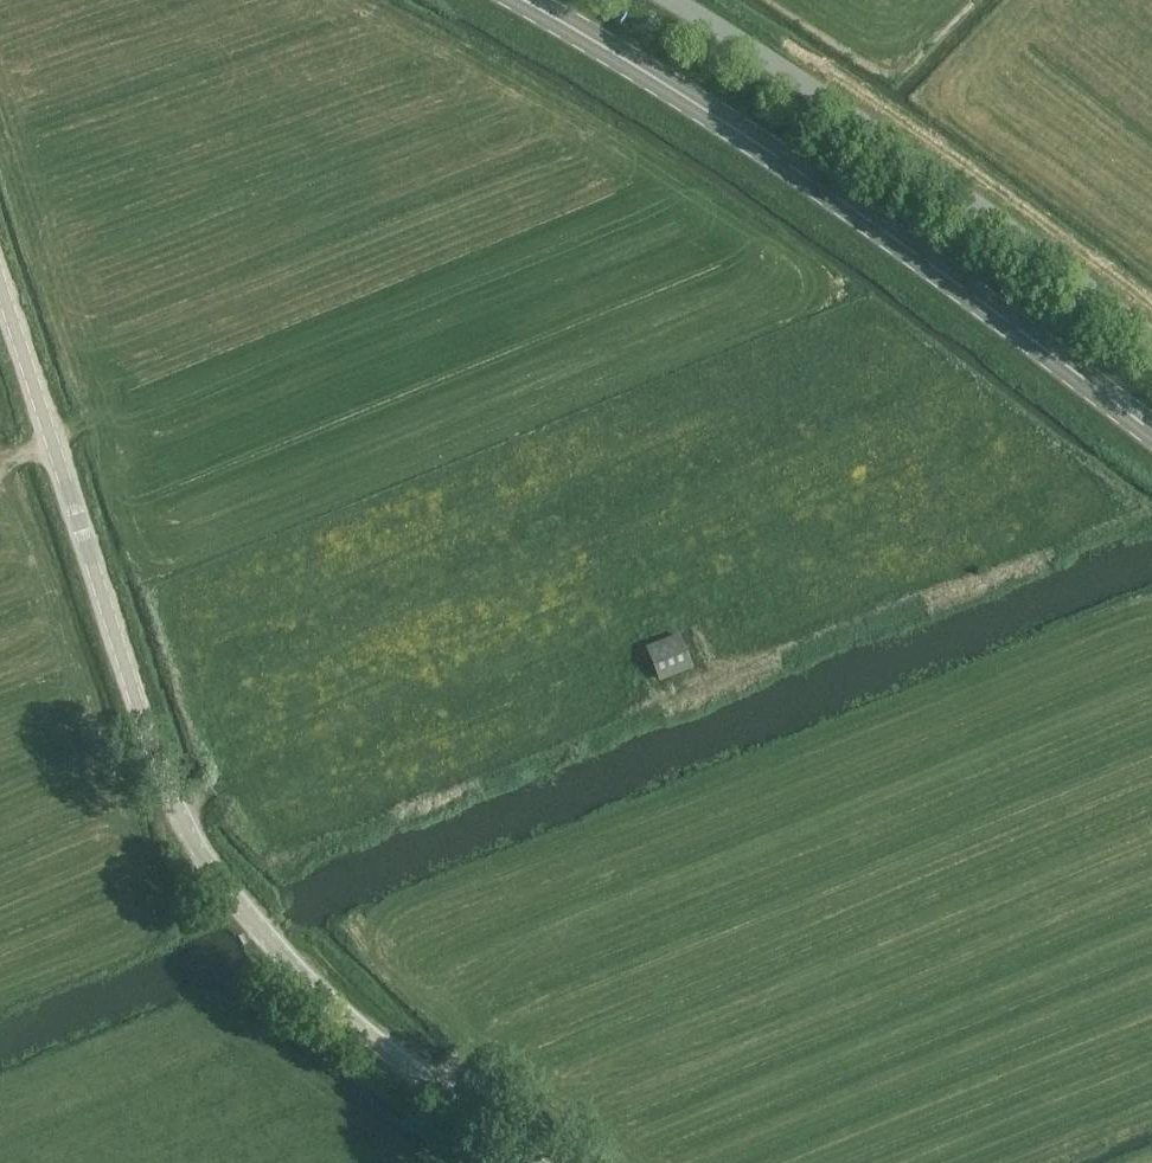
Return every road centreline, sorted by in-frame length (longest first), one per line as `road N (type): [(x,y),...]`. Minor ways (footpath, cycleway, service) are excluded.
road 1 (unclassified): [(536,1162),(358,1029),(266,936),(192,841),(160,777),(0,287)]
road 2 (secondary): [(1151,434),(775,153),(526,0)]
road 3 (unclassified): [(1151,337),(867,123),(675,0)]

